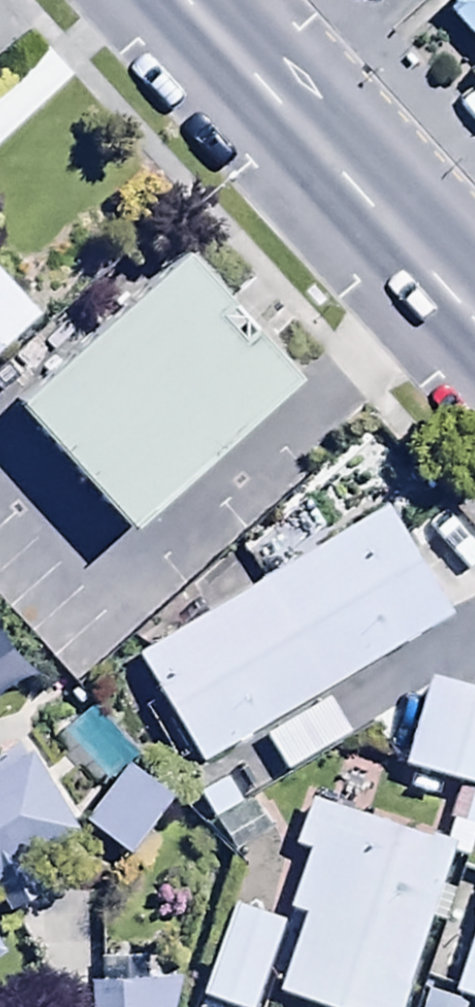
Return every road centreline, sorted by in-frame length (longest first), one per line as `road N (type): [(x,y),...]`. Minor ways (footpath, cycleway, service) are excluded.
road 1 (tertiary): [(183,0),(474,319)]

